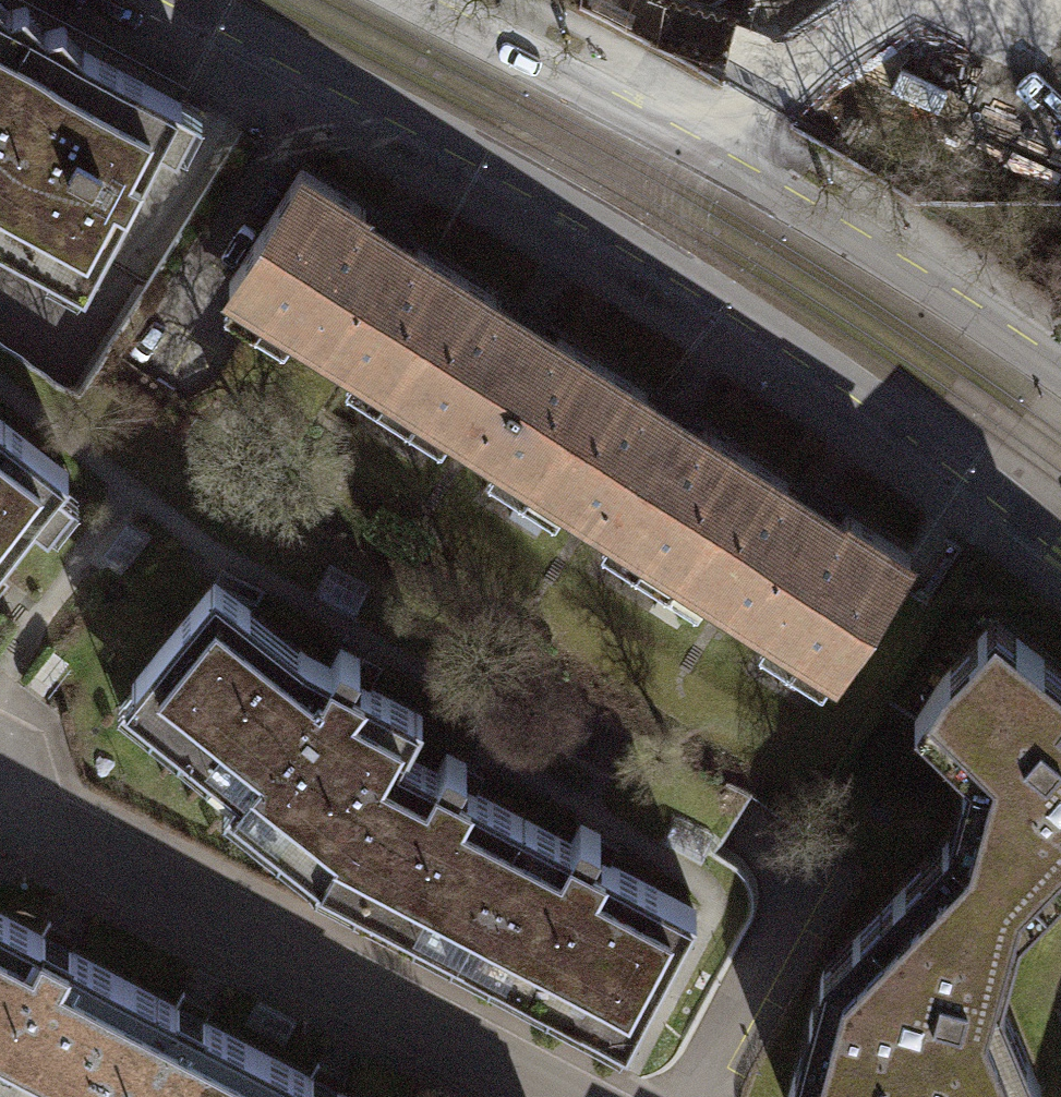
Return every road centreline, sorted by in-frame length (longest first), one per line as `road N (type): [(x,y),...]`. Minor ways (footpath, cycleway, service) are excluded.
road 1 (tertiary): [(182,0),(630,242),(948,452),(1060,544)]
road 2 (tertiary): [(1060,385),(812,208),(409,0)]
road 3 (residential): [(552,1096),(0,810)]

